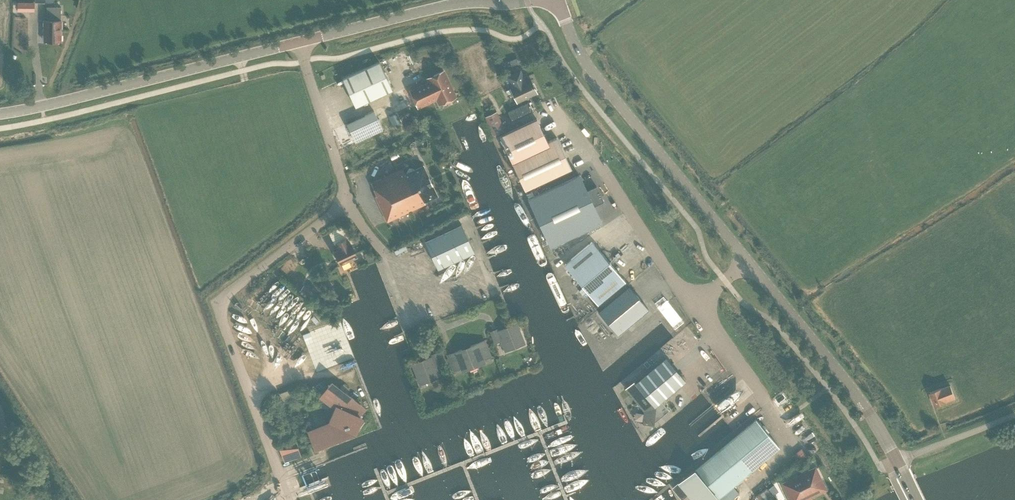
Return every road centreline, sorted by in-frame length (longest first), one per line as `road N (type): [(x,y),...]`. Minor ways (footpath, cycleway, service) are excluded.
road 1 (unclassified): [(289,499),(216,303),(349,201)]
road 2 (tertiary): [(749,262),(591,70),(558,0)]
road 3 (tertiary): [(0,114),(299,42)]
road 4 (tertiary): [(897,463),(850,387),(749,262)]
road 5 (unclassified): [(694,306),(597,161),(553,110)]
road 6 (tertiary): [(299,42),(458,3),(528,0)]
road 7 (unclassified): [(349,201),(299,42)]
road 8 (unclassified): [(897,463),(1014,415)]
road 9 (unclassified): [(767,404),(694,306)]

